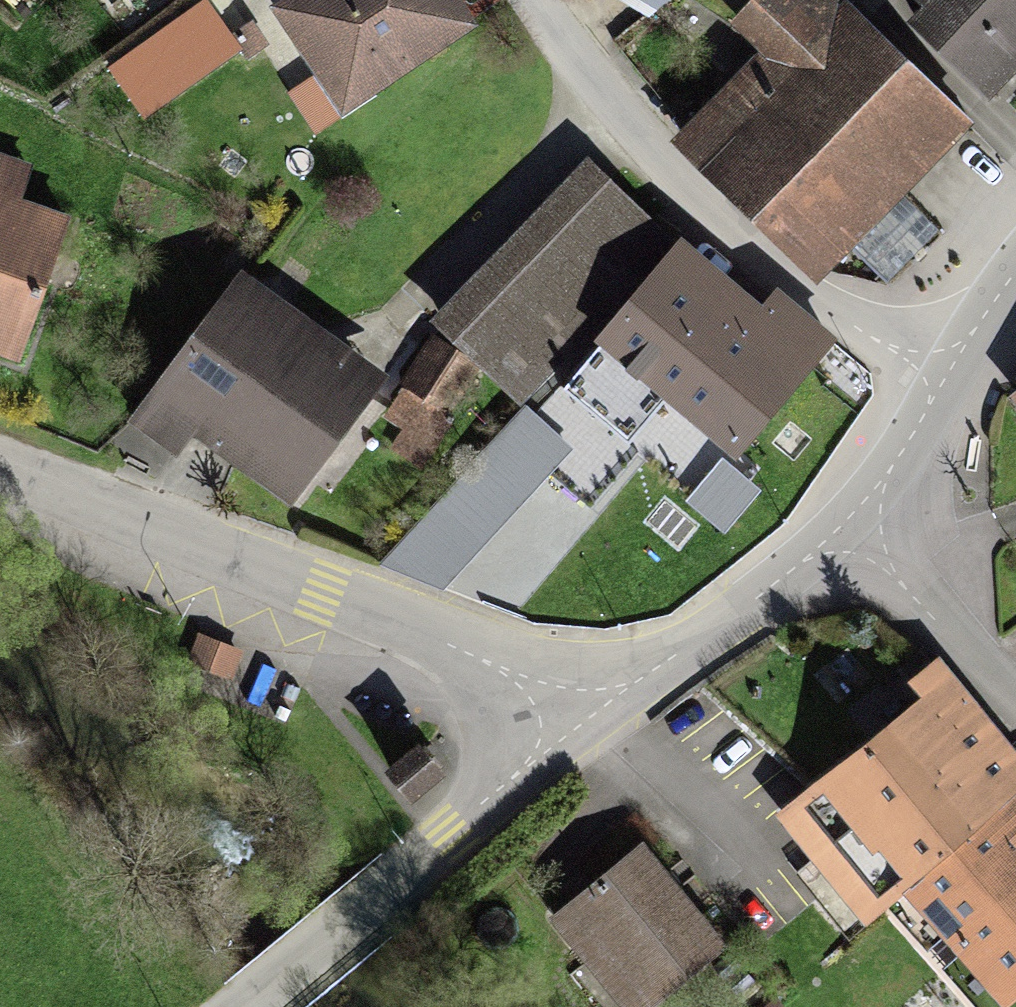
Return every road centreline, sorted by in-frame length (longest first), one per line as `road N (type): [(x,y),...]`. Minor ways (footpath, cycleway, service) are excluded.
road 1 (residential): [(0,471),(292,586),(593,717)]
road 2 (residential): [(930,366),(808,299),(654,146),(530,0)]
road 3 (residential): [(255,1006),(593,717)]
road 4 (residential): [(593,717),(729,624),(841,528)]
road 5 (residential): [(841,528),(1015,715)]
road 6 (residential): [(841,528),(930,366)]
road 7 (residential): [(930,366),(1015,257)]

